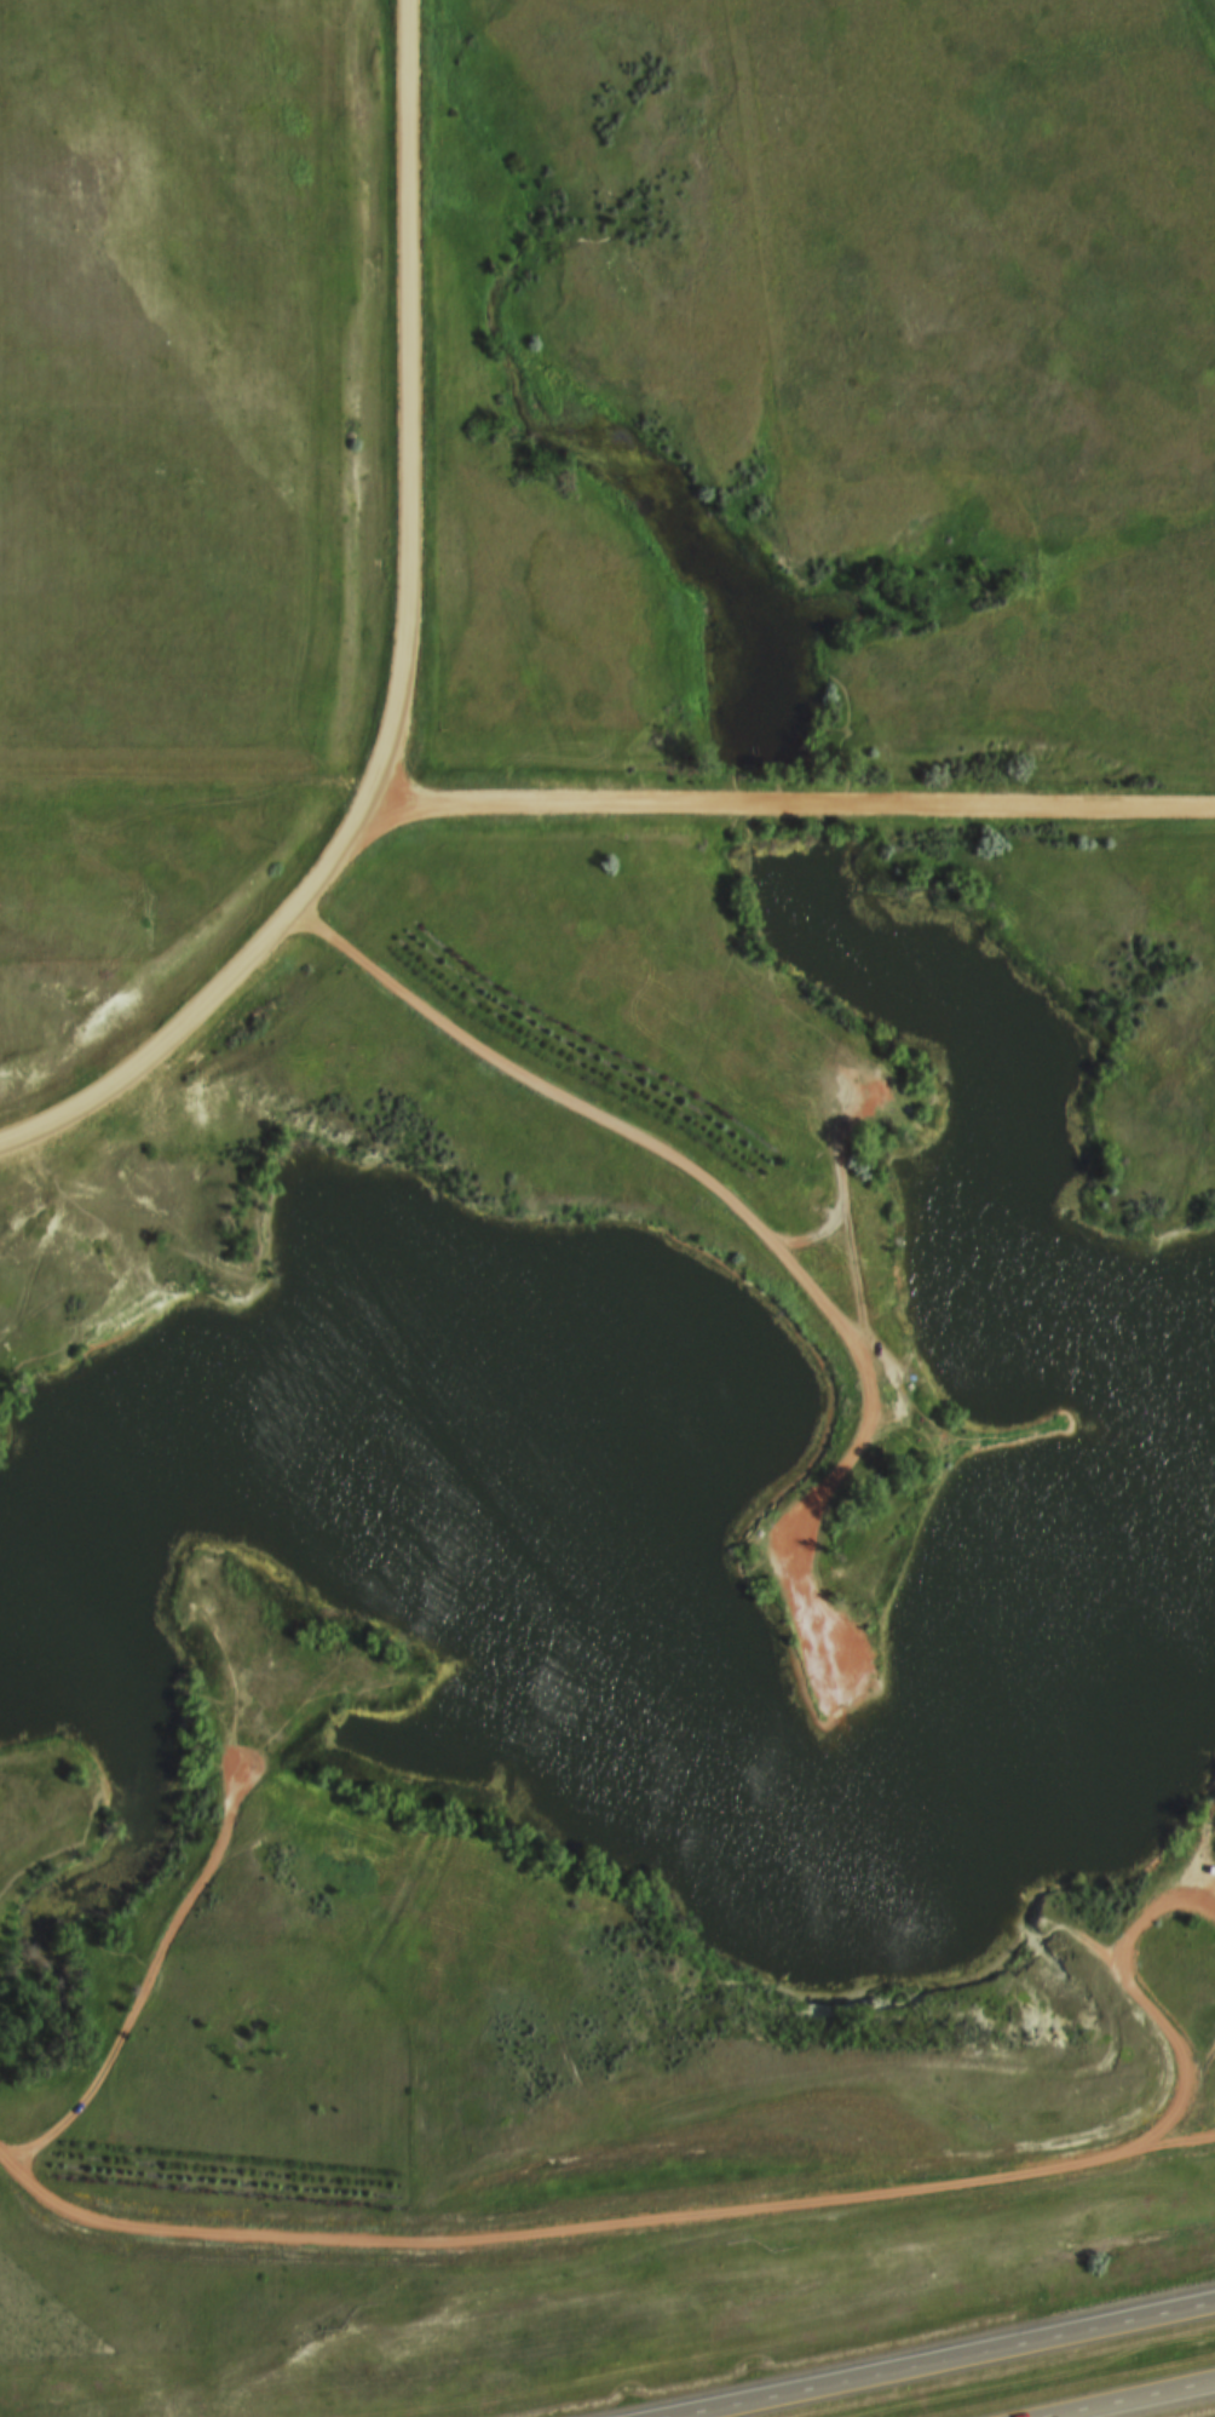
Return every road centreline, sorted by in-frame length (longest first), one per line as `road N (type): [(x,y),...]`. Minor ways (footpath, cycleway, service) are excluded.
road 1 (residential): [(373,811),(622,804),(1214,811)]
road 2 (residential): [(373,811),(402,702),(409,603),(409,0)]
road 3 (motorway): [(1214,2308),(678,2416)]
road 4 (residential): [(0,1146),(90,1106),(160,1056),(327,878),(373,811)]
road 5 (track): [(380,787),(0,788)]
road 6 (track): [(0,1777),(34,1805),(38,1827),(27,1868),(0,1888)]

